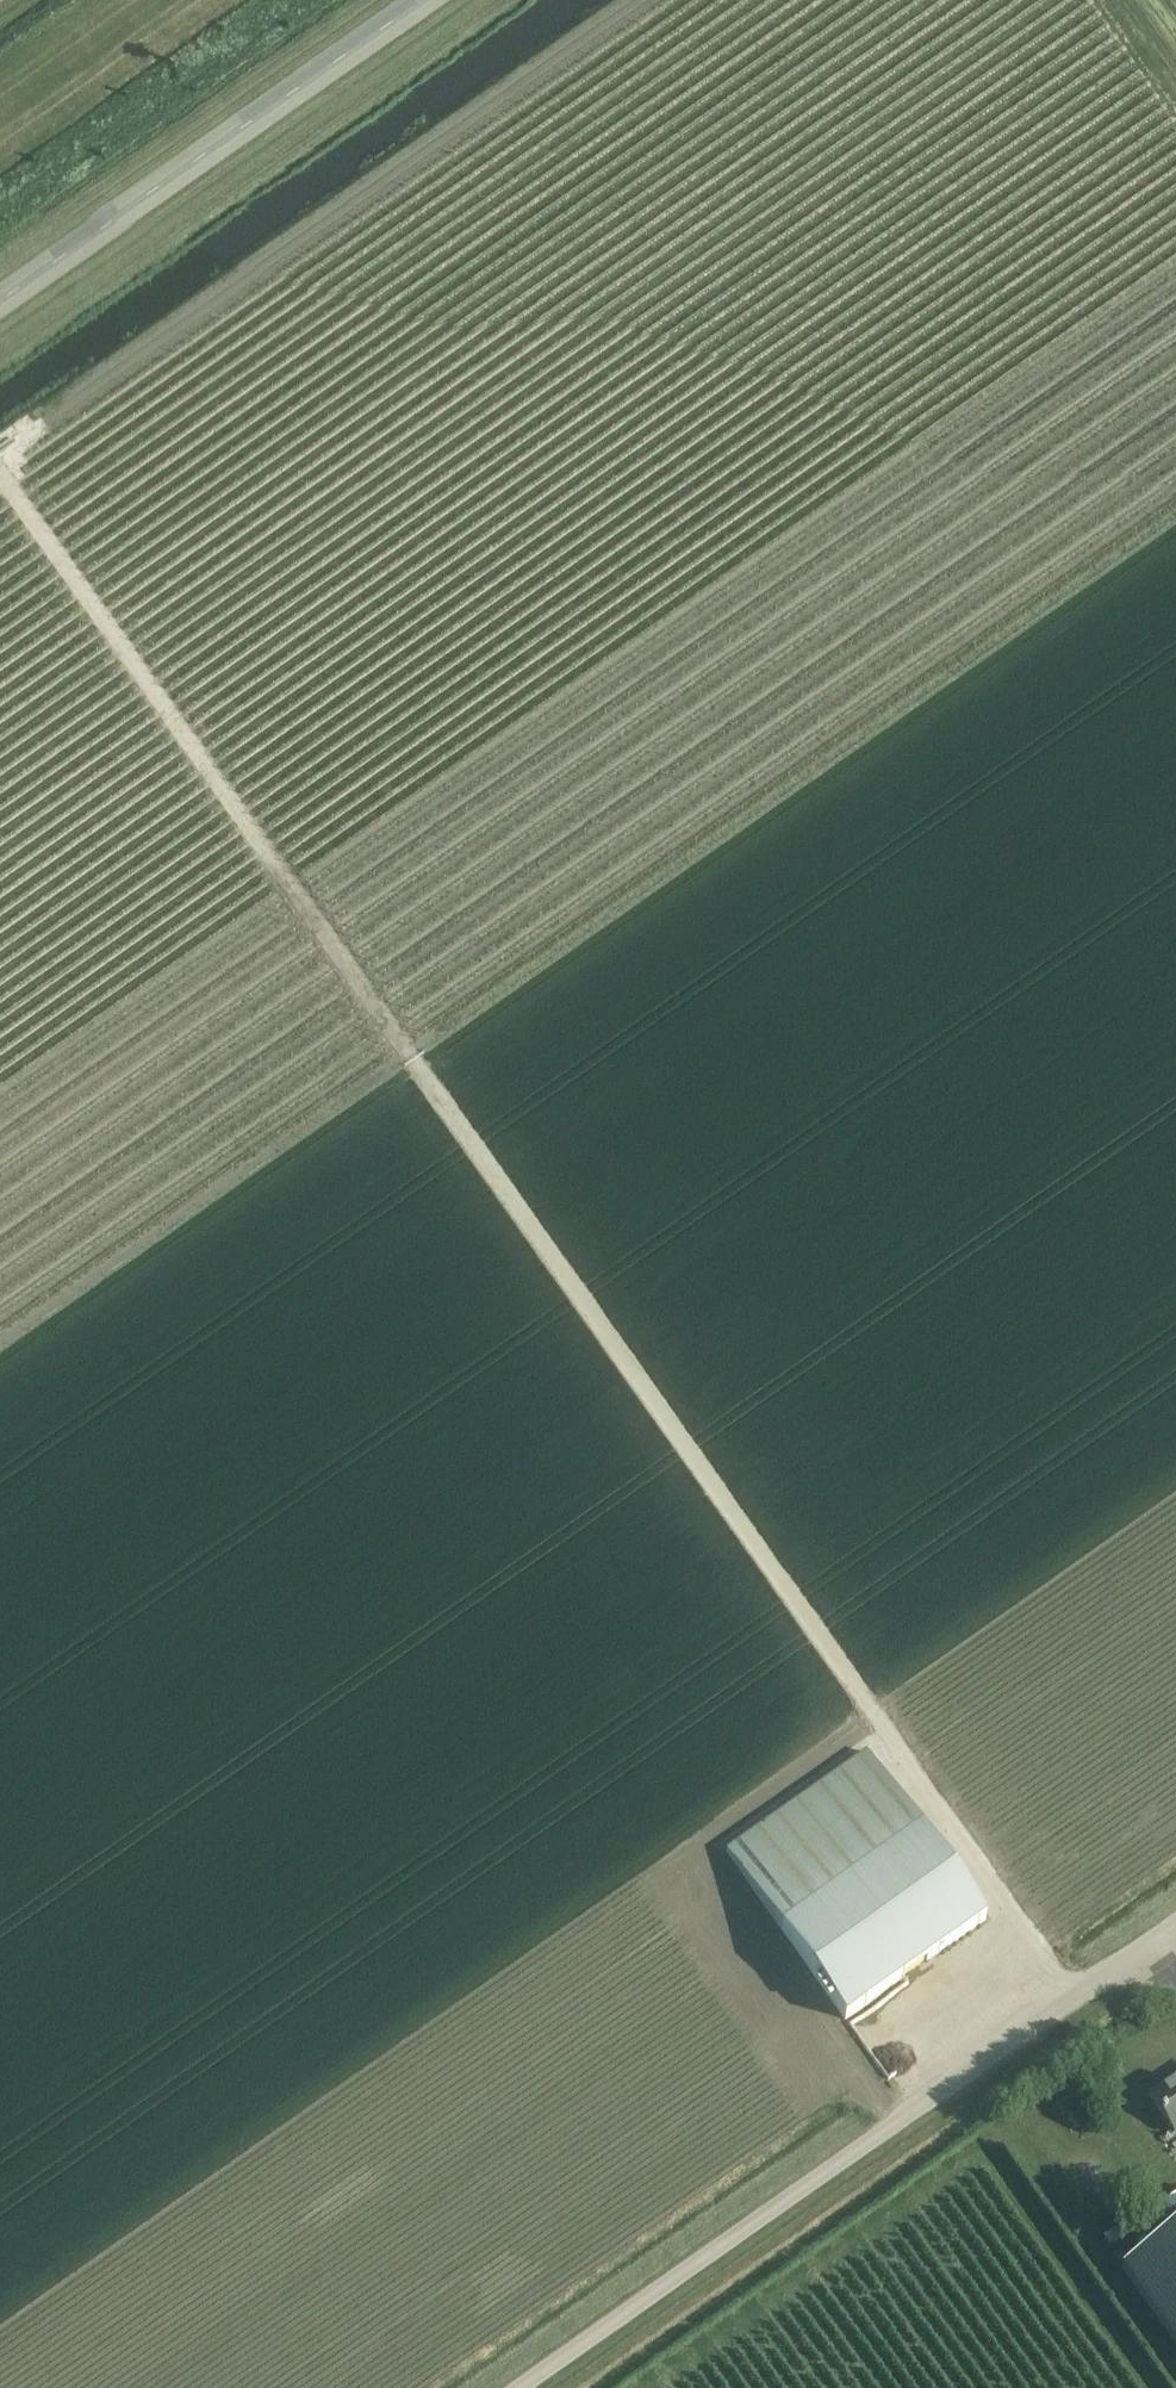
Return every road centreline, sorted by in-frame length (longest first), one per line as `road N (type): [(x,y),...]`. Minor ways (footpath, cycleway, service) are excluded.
road 1 (unclassified): [(1175,1925),(521,2387)]
road 2 (track): [(636,0),(0,449)]
road 3 (track): [(343,962),(0,466)]
road 4 (unclassified): [(0,304),(433,0)]

